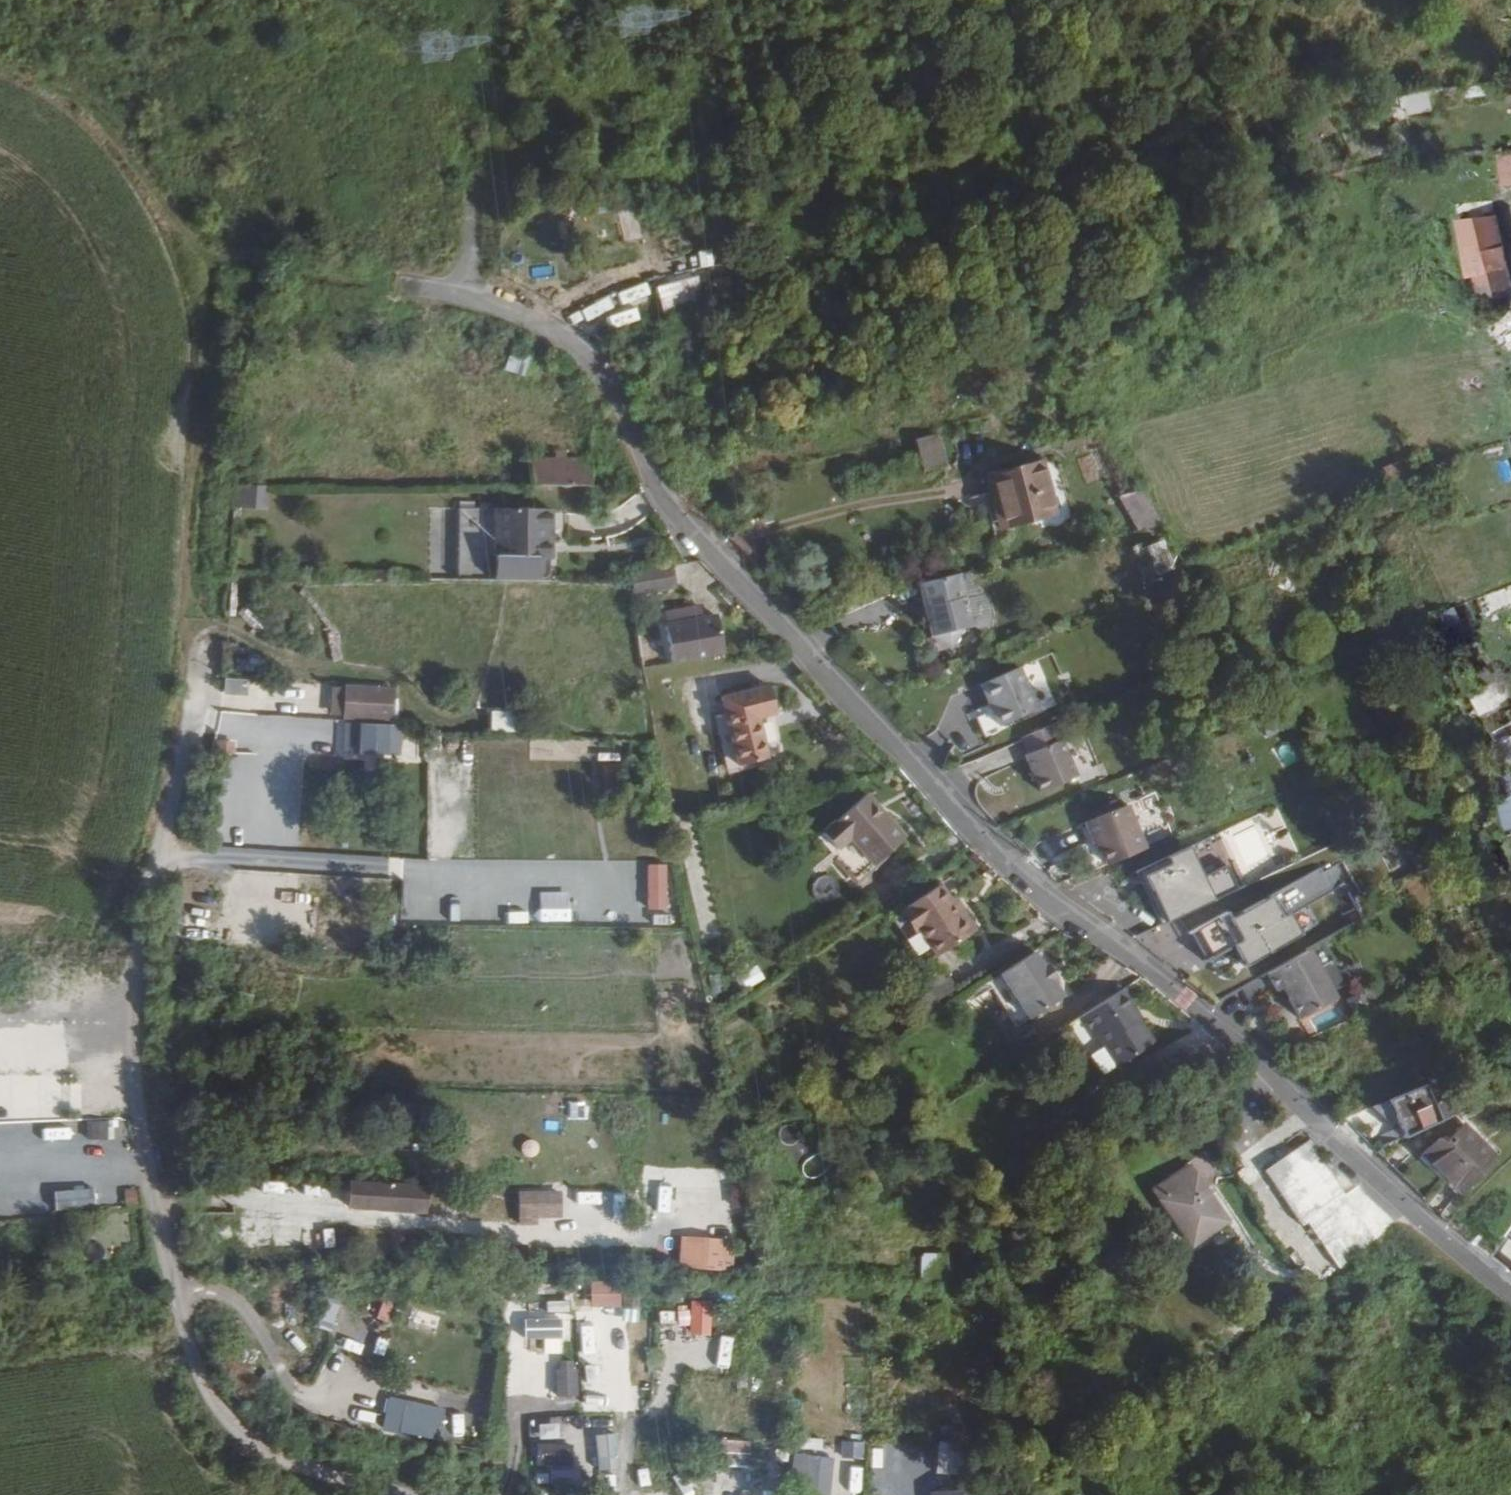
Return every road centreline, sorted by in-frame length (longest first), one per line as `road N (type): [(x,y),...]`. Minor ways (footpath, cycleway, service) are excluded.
road 1 (residential): [(483,300),(577,348),(659,485),(1017,883),(1064,922),(1162,974),(1510,1288)]
road 2 (unclassified): [(390,1494),(310,1472),(251,1432),(216,1381),(164,1244),(138,1114),(139,1004),(206,653)]
road 3 (track): [(206,653),(217,279),(115,134),(68,106),(0,84)]
road 4 (track): [(362,20),(122,39),(13,17),(16,0)]
road 5 (track): [(217,279),(380,280),(483,300)]

